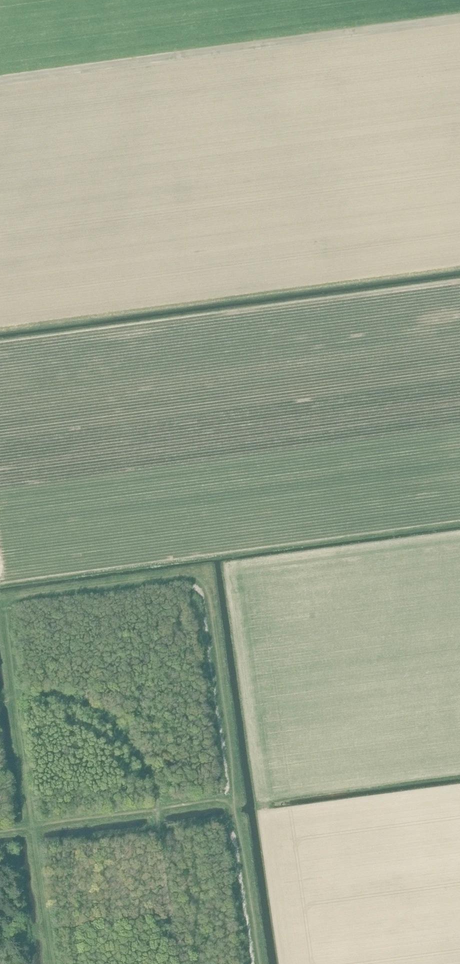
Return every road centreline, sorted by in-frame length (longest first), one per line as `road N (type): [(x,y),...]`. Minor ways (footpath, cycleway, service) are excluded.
road 1 (track): [(260,963),(202,590),(174,576),(0,599)]

